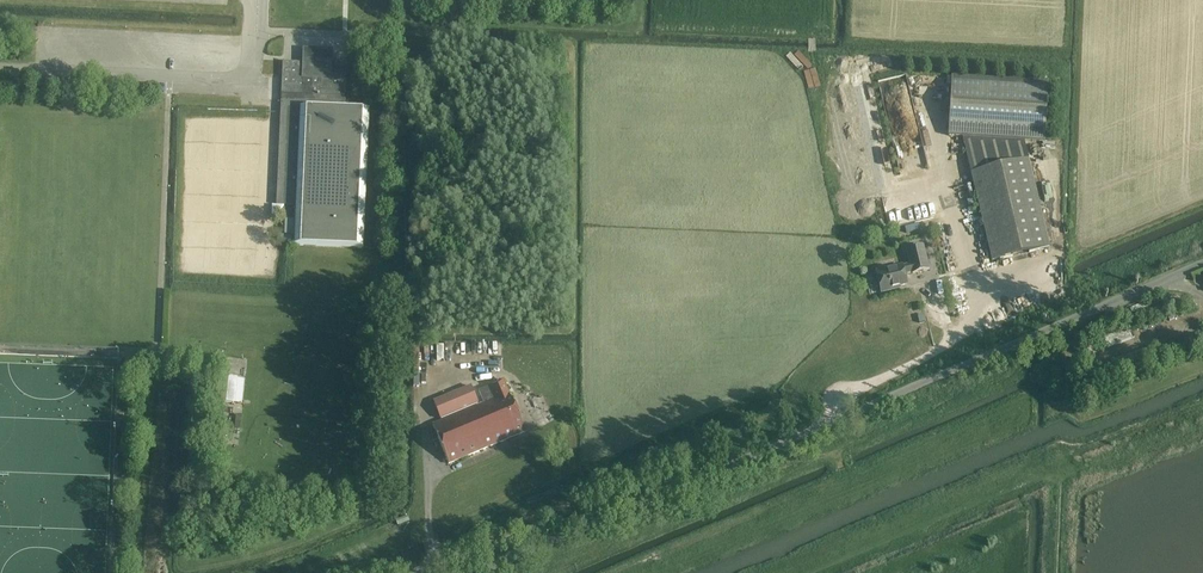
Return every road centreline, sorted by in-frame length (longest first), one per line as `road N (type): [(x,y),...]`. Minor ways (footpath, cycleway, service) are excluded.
road 1 (unclassified): [(480,572),(1202,264)]

